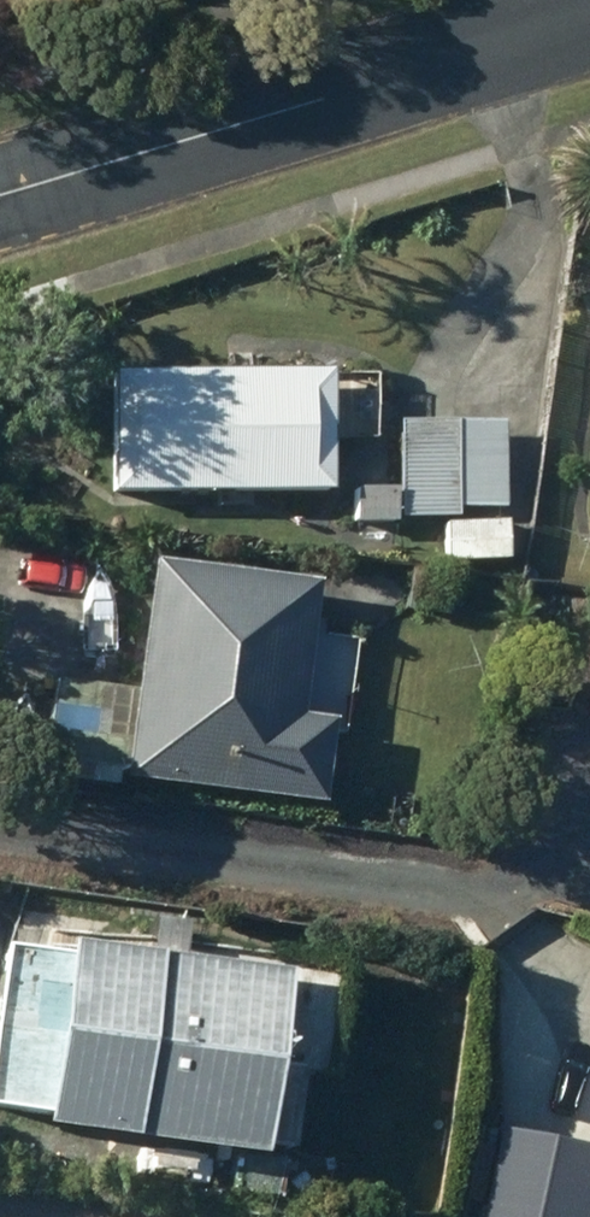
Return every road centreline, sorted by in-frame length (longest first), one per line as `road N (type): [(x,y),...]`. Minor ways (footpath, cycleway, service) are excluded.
road 1 (residential): [(0,191),(589,9)]

